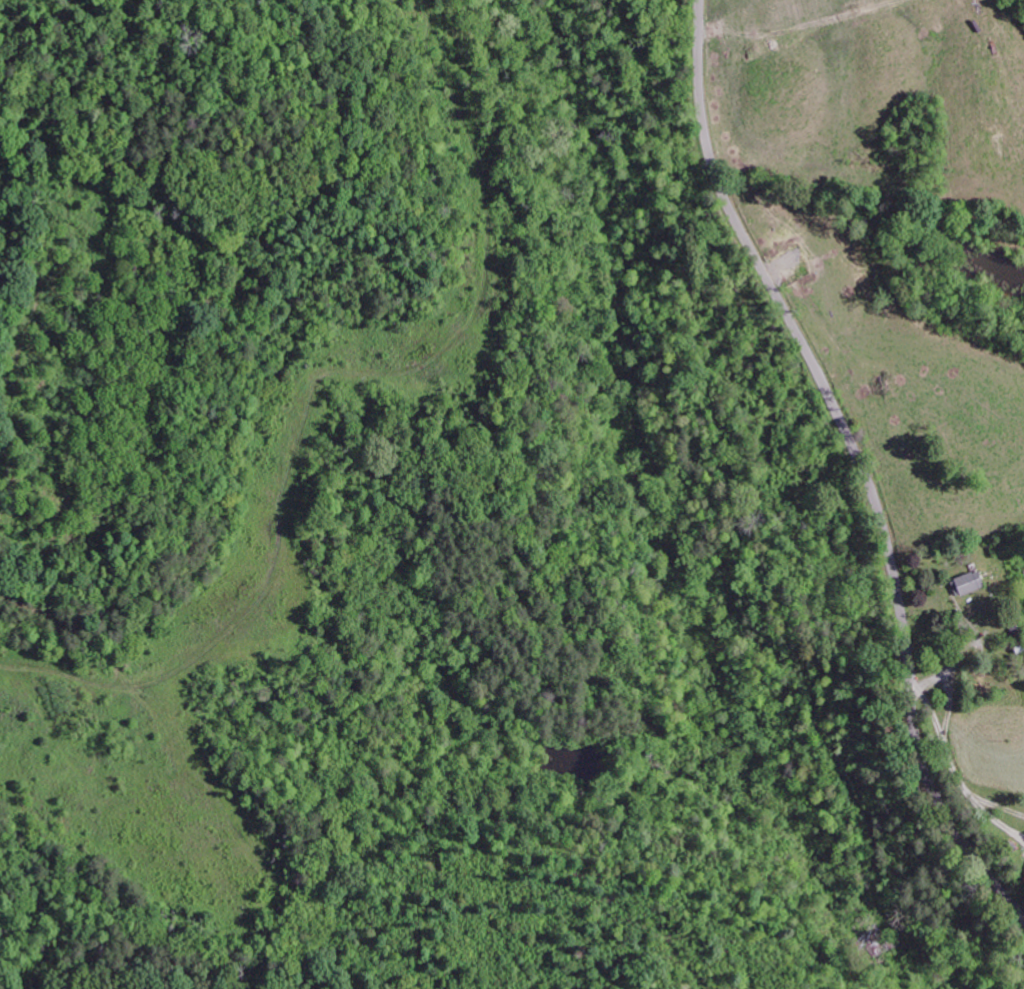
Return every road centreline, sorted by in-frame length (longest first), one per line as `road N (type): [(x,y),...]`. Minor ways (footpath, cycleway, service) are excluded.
road 1 (residential): [(1023,918),(915,721),(902,608),(874,495),(715,170),(701,99),(700,0)]

